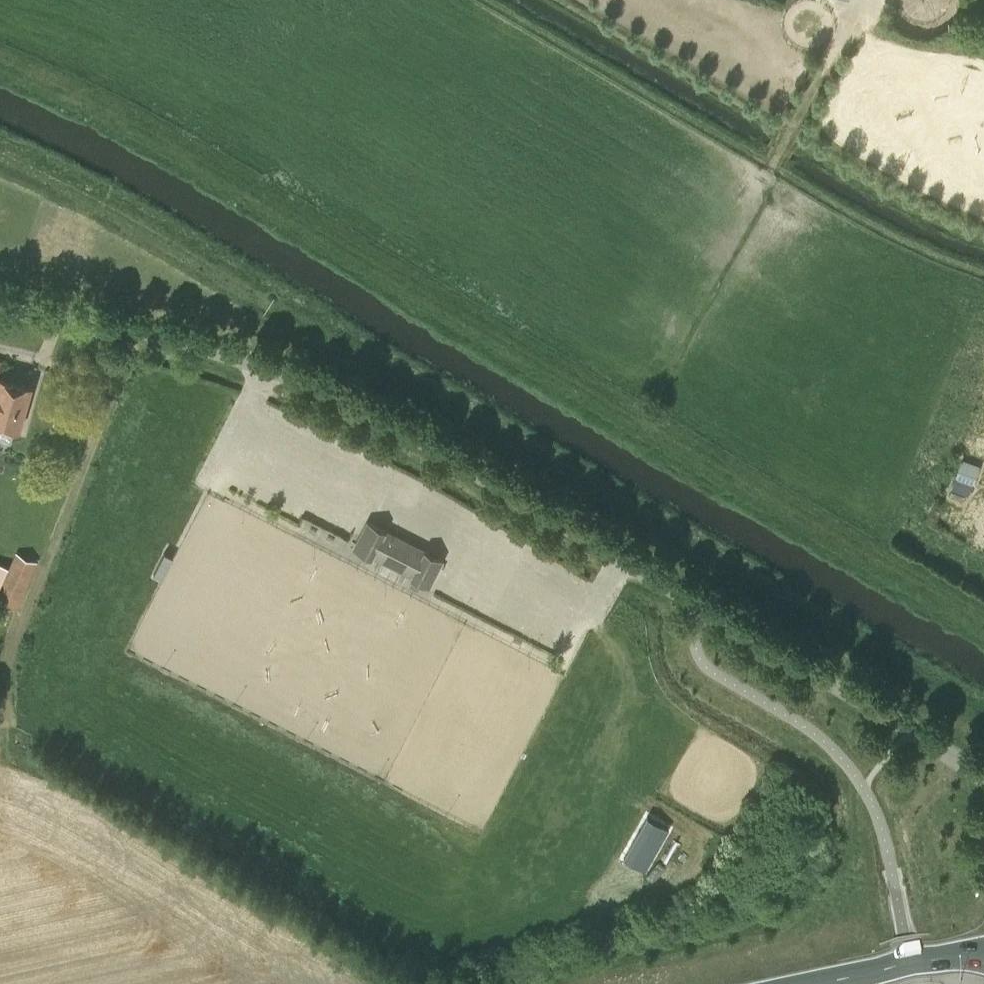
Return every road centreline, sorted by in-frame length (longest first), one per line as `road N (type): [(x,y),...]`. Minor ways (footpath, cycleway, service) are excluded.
road 1 (unclassified): [(983,779),(325,381),(206,341),(84,315),(0,311)]
road 2 (primary): [(983,950),(830,983)]

